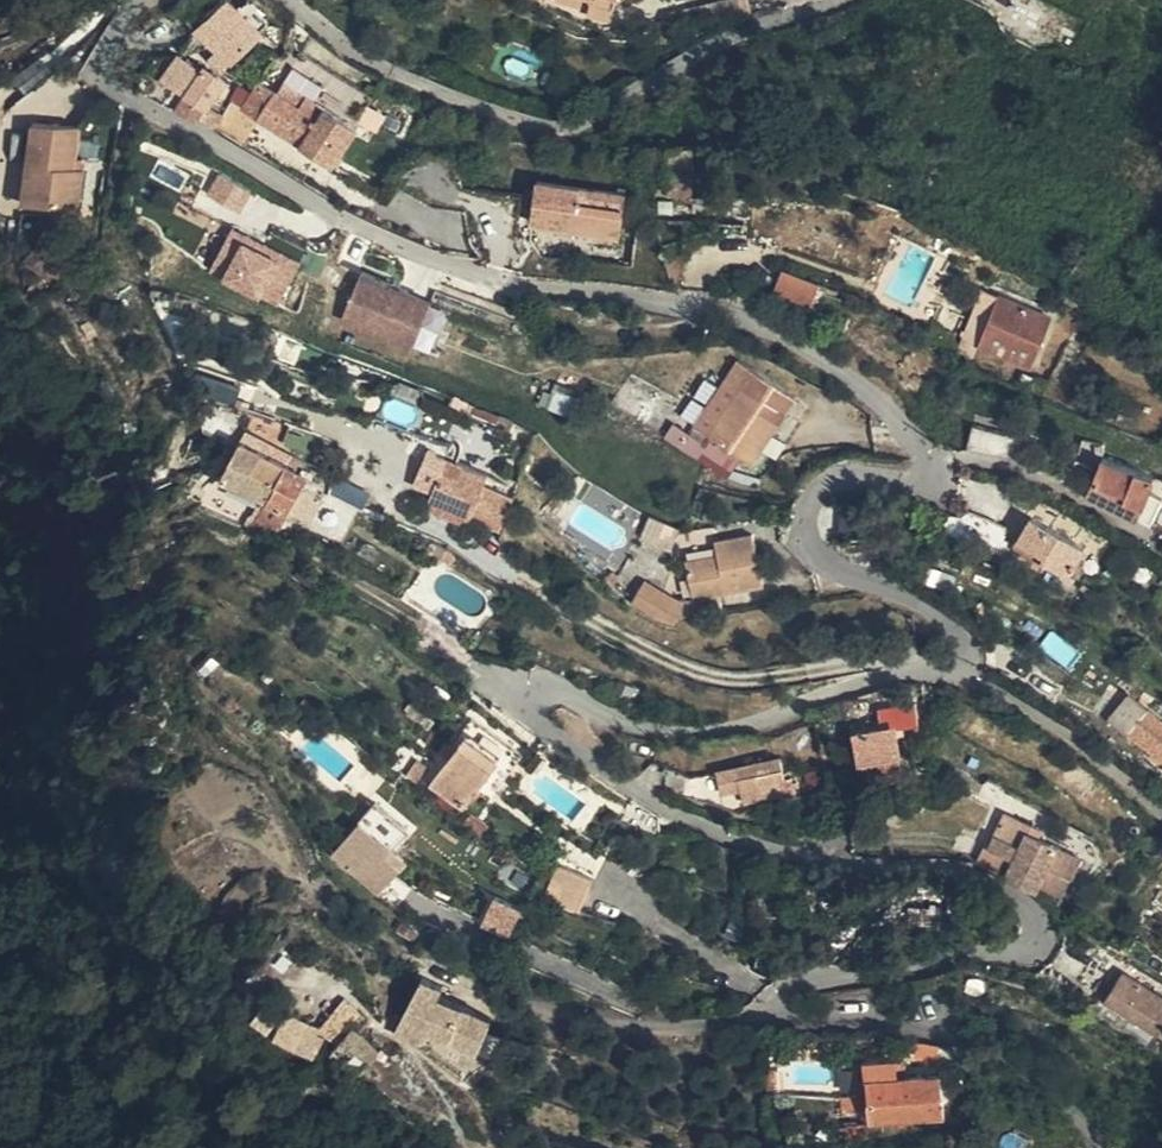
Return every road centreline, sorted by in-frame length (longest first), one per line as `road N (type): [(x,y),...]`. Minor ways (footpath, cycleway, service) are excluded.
road 1 (residential): [(1103,1147),(1035,1082),(982,1046),(851,1017),(772,1011),(776,999),(810,983),(911,977),(1029,951),(1037,921),(1026,906),(975,881),(808,865),(683,819),(548,739),(515,702),(536,686),(608,725),(695,737),(765,726),(881,682),(972,671),(975,659),(953,626),(820,562),(808,537),(823,489),(856,480),(917,486),(926,480),(921,444),(864,389),(771,330),(651,300),(490,286),(309,201),(101,77),(98,63),(132,0)]
road 2 (residential): [(287,0),(394,75),(515,118),(570,126),(736,34),(838,0)]

